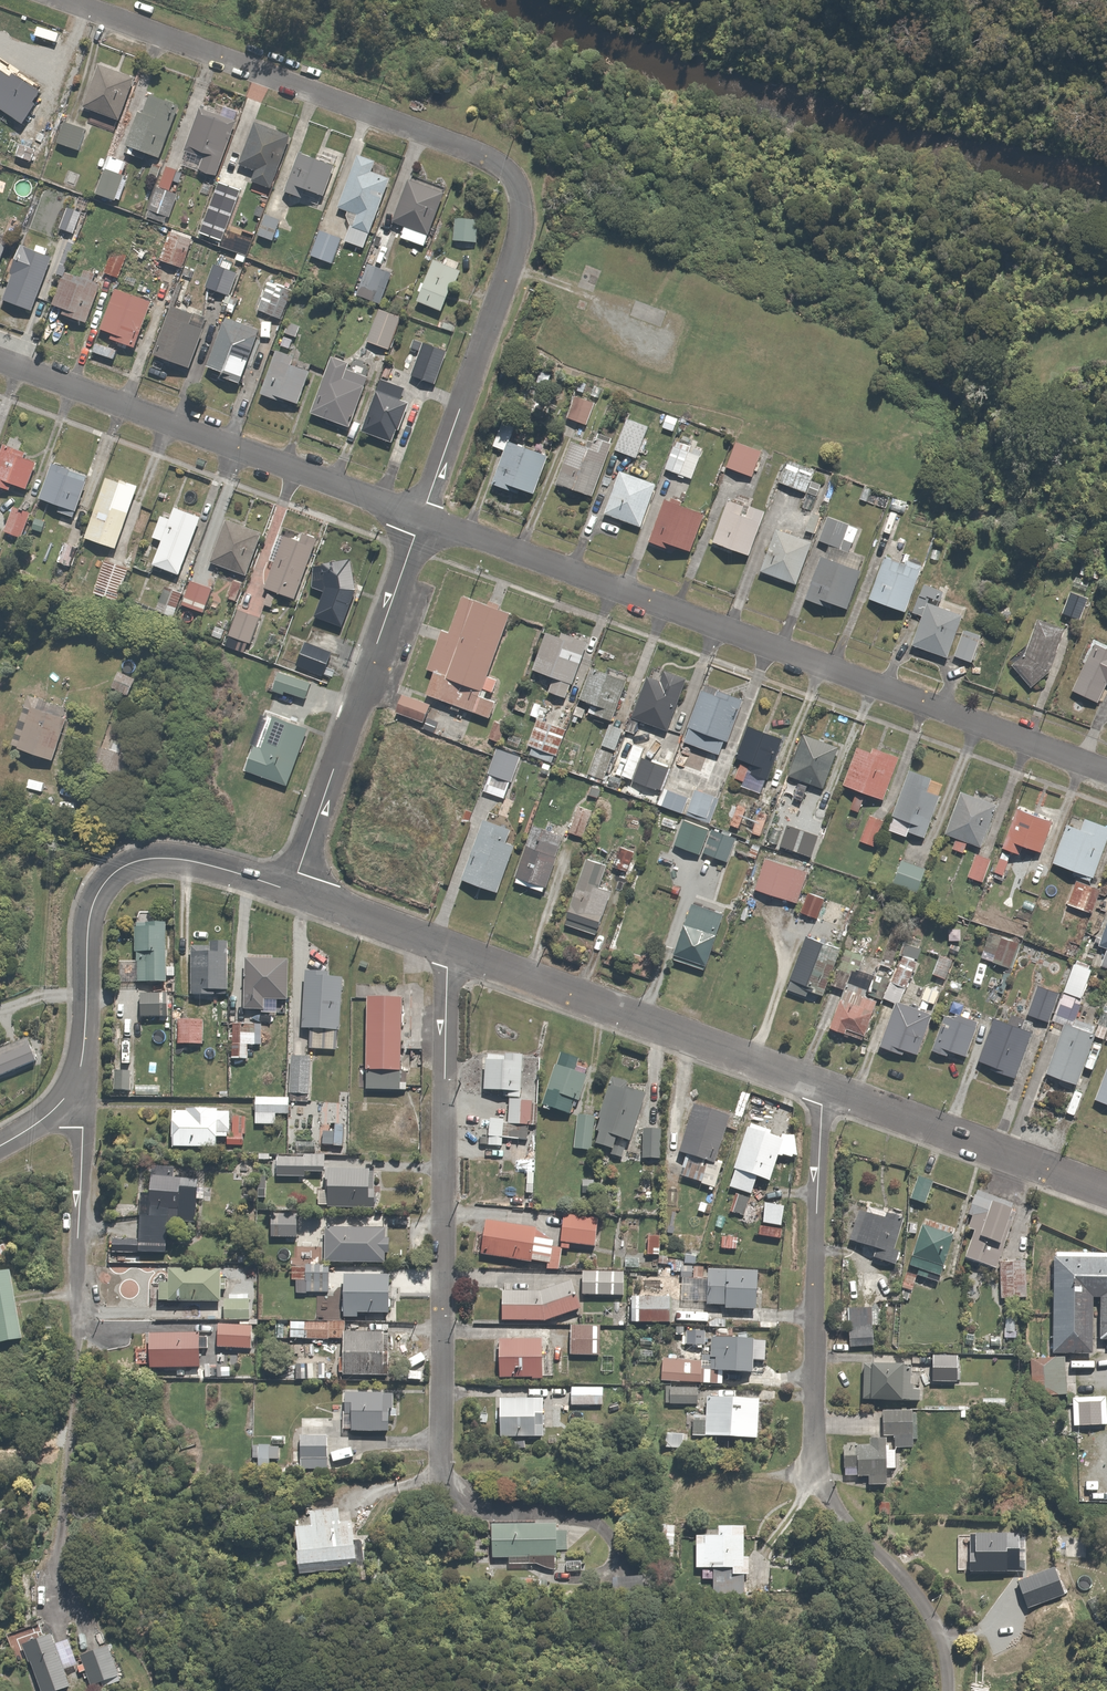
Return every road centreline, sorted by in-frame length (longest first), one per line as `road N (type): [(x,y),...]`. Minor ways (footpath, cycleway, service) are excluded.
road 1 (residential): [(70,0),(487,156),(515,179),(522,210),(515,260),(424,519)]
road 2 (residential): [(1106,771),(424,519)]
road 3 (residential): [(444,1475),(454,949)]
road 4 (residential): [(60,1593),(86,1128),(75,1086)]
road 5 (residential): [(424,519),(0,360)]
road 6 (residential): [(75,1086),(88,1031),(91,921),(109,882),(142,860),(179,858),(294,890)]
road 7 (residential): [(454,949),(829,1089)]
road 8 (residential): [(424,519),(294,890)]
road 9 (residential): [(829,1089),(818,1469)]
road 10 (residential): [(829,1089),(1106,1194)]
road 11 (residential): [(961,1690),(952,1642),(936,1611),(827,1499),(818,1469)]
road 12 (residential): [(294,890),(454,949)]

